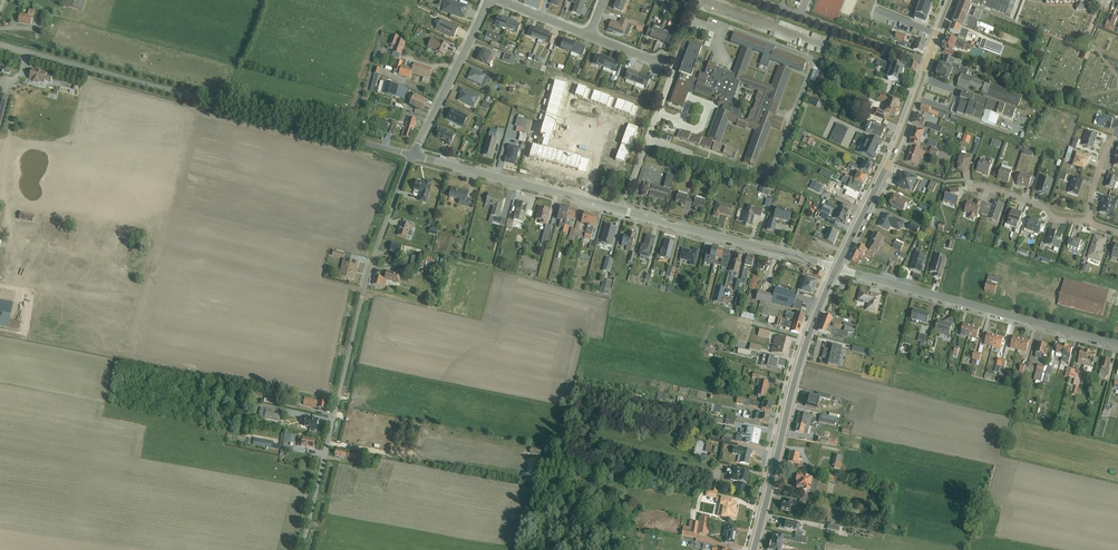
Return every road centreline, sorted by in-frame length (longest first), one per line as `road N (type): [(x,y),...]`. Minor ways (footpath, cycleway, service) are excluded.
road 1 (residential): [(836,268),(411,155)]
road 2 (residential): [(411,155),(0,44)]
road 3 (unclassified): [(301,549),(367,271),(411,155)]
road 4 (secondary): [(754,549),(798,368),(836,268)]
road 5 (secondary): [(836,268),(897,145),(950,0)]
road 6 (residential): [(1117,344),(836,268)]
road 7 (residential): [(487,0),(411,155)]
road 8 (residential): [(1089,220),(1054,219),(1044,206),(969,188)]

